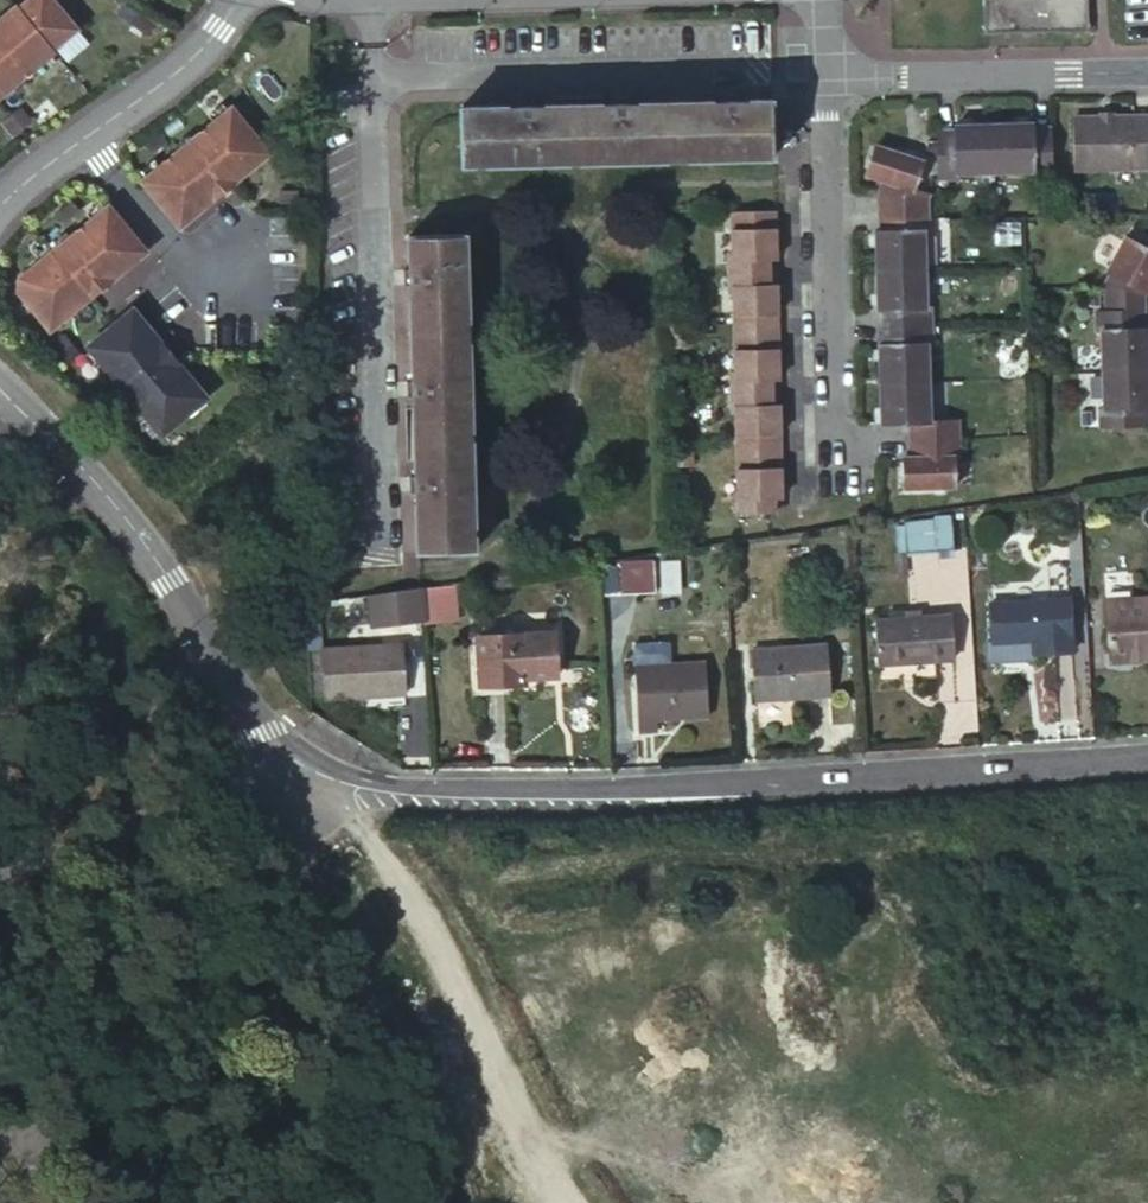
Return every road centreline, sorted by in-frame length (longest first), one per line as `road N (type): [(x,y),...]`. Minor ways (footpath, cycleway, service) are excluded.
road 1 (residential): [(1147,755),(465,795),(302,778)]
road 2 (residential): [(380,516),(363,0)]
road 3 (residential): [(302,778),(246,705),(172,580),(0,385)]
road 4 (residential): [(825,78),(834,463),(885,461)]
road 5 (unclassified): [(346,1202),(303,863),(302,778)]
road 6 (unclassified): [(825,78),(1147,73)]
road 7 (unclassified): [(302,778),(0,877)]
road 8 (residential): [(88,138),(202,267),(263,266)]
road 9 (residential): [(242,0),(176,77),(88,138)]

